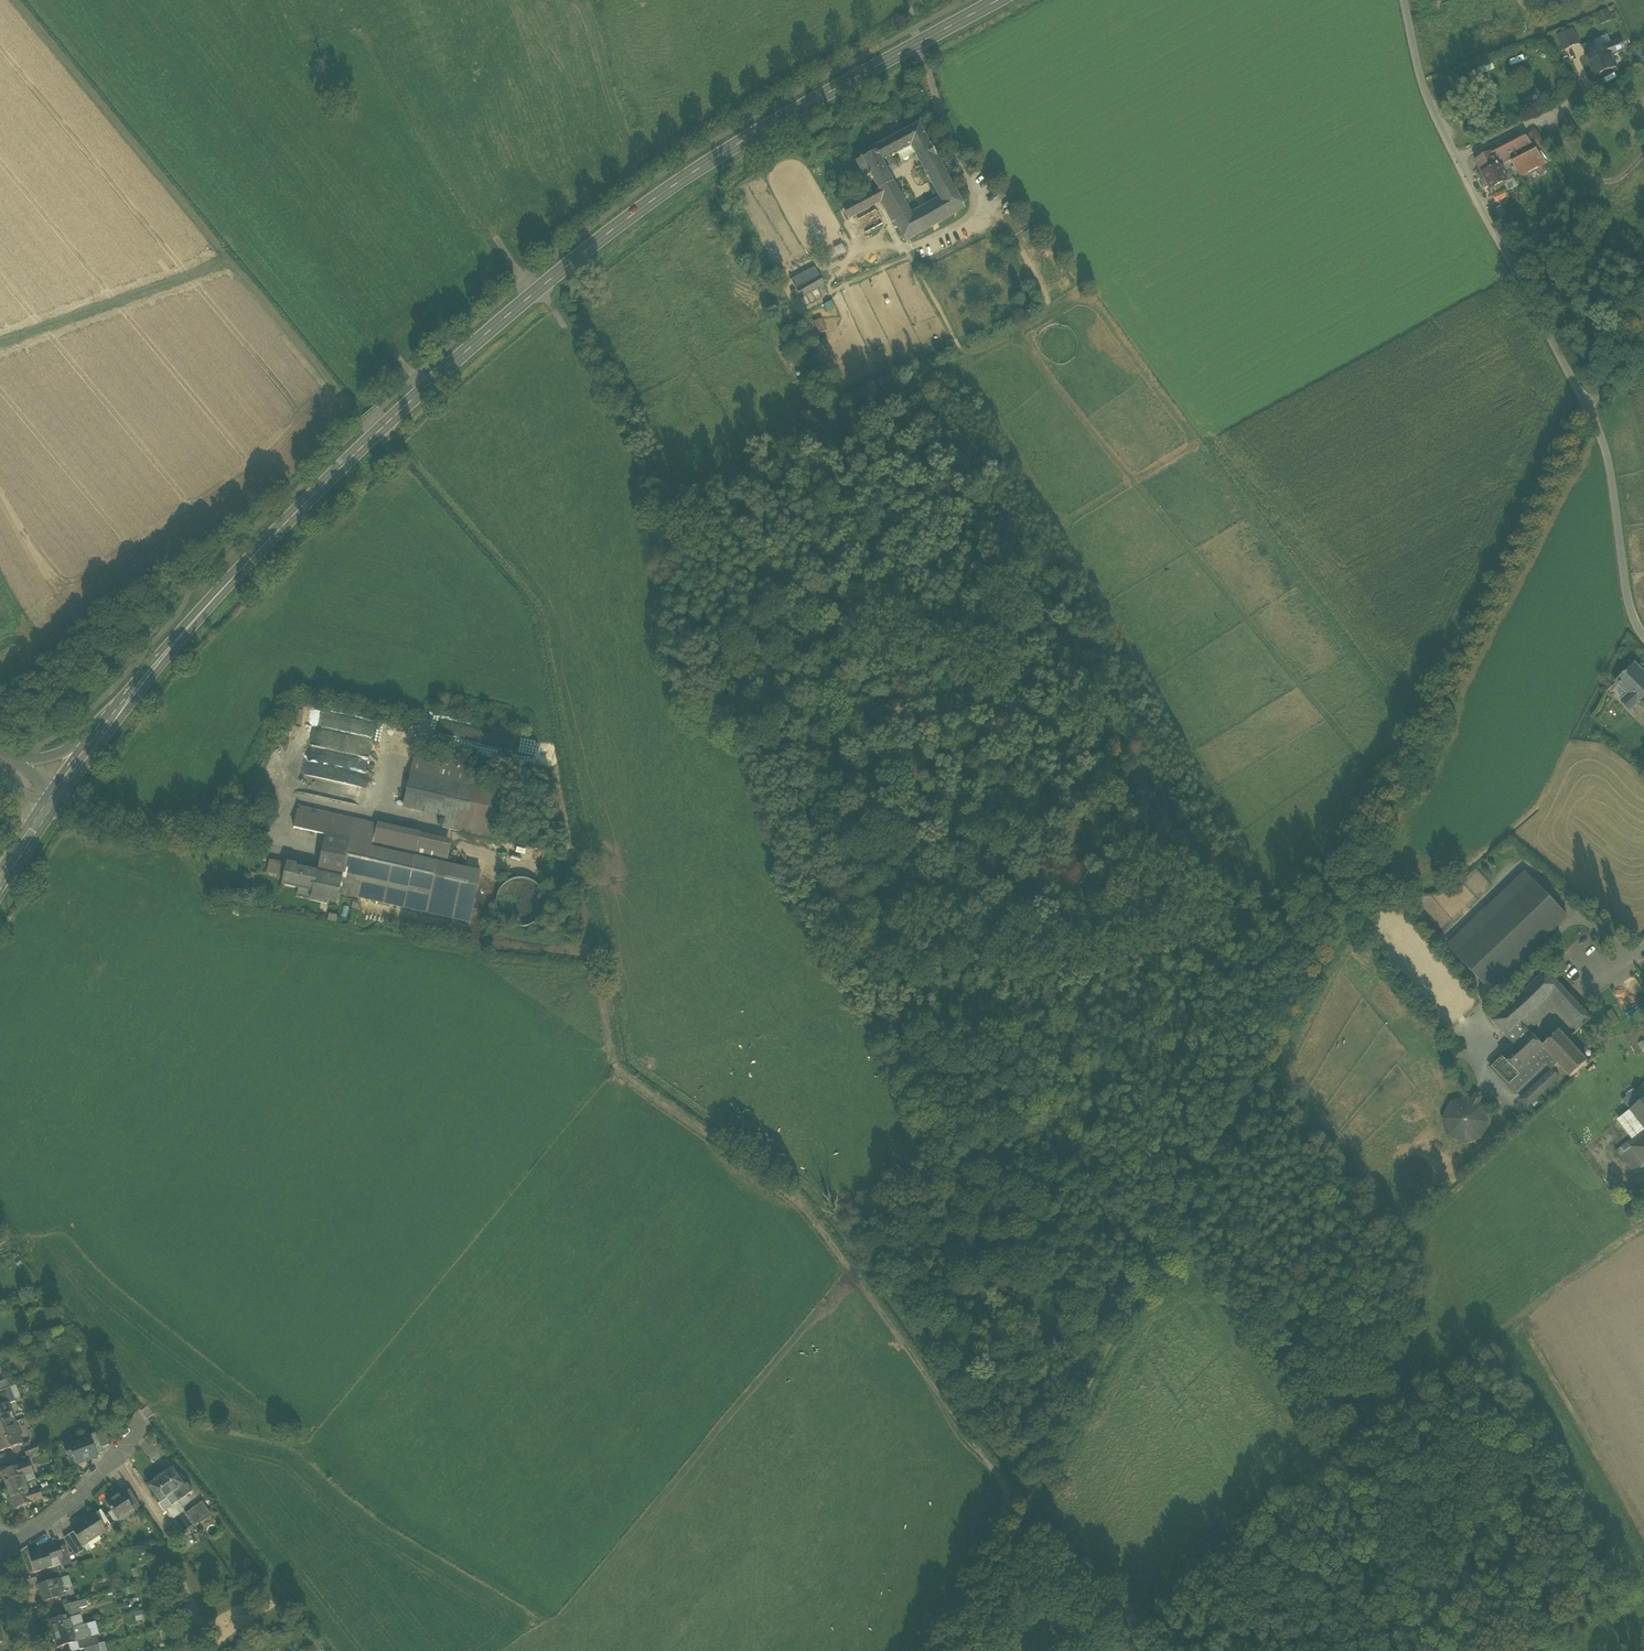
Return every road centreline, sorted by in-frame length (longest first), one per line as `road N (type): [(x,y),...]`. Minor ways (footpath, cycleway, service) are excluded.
road 1 (secondary): [(0,882),(160,659),(306,501),(508,315),(679,182),(998,0)]
road 2 (track): [(1026,1512),(801,1200),(618,1066),(595,961),(487,943)]
road 3 (residential): [(1643,637),(1607,454),(1420,82),(1405,0)]
road 4 (track): [(618,1066),(642,1049),(591,813)]
road 5 (residential): [(0,1541),(41,1525),(84,1492),(143,1417)]

